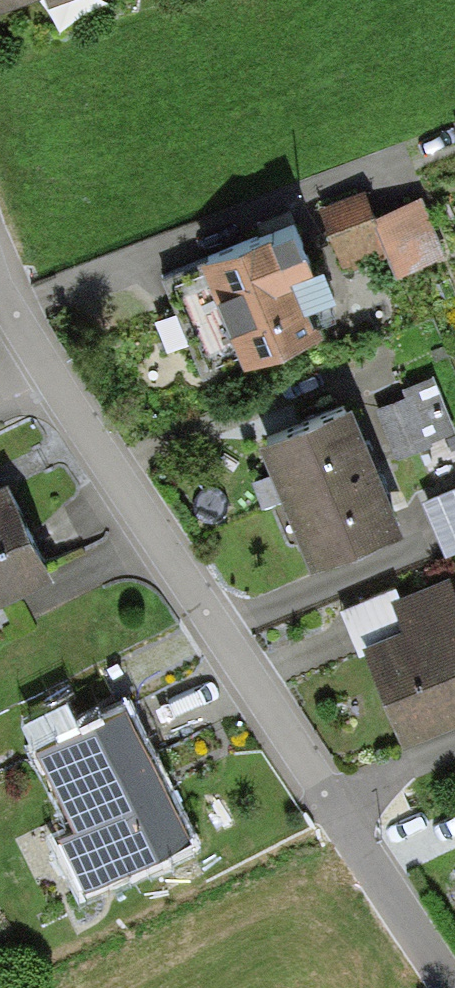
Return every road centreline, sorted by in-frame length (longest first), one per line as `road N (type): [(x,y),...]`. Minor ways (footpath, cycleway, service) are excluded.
road 1 (residential): [(34,379),(444,987)]

